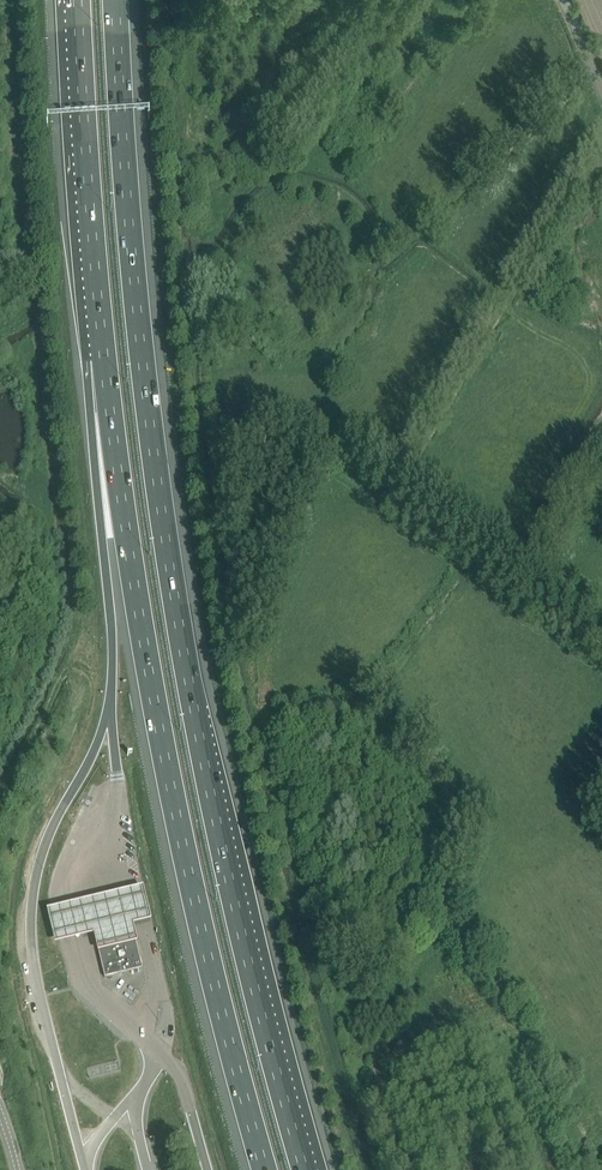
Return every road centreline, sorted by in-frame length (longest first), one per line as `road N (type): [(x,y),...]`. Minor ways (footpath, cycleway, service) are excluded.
road 1 (motorway): [(305,1169),(234,902),(174,595),(132,246),(117,0)]
road 2 (motorway): [(104,362),(130,556),(189,870),(265,1169)]
road 3 (motorway): [(77,0),(104,362)]
road 4 (motorway): [(104,362),(93,453),(112,712)]

